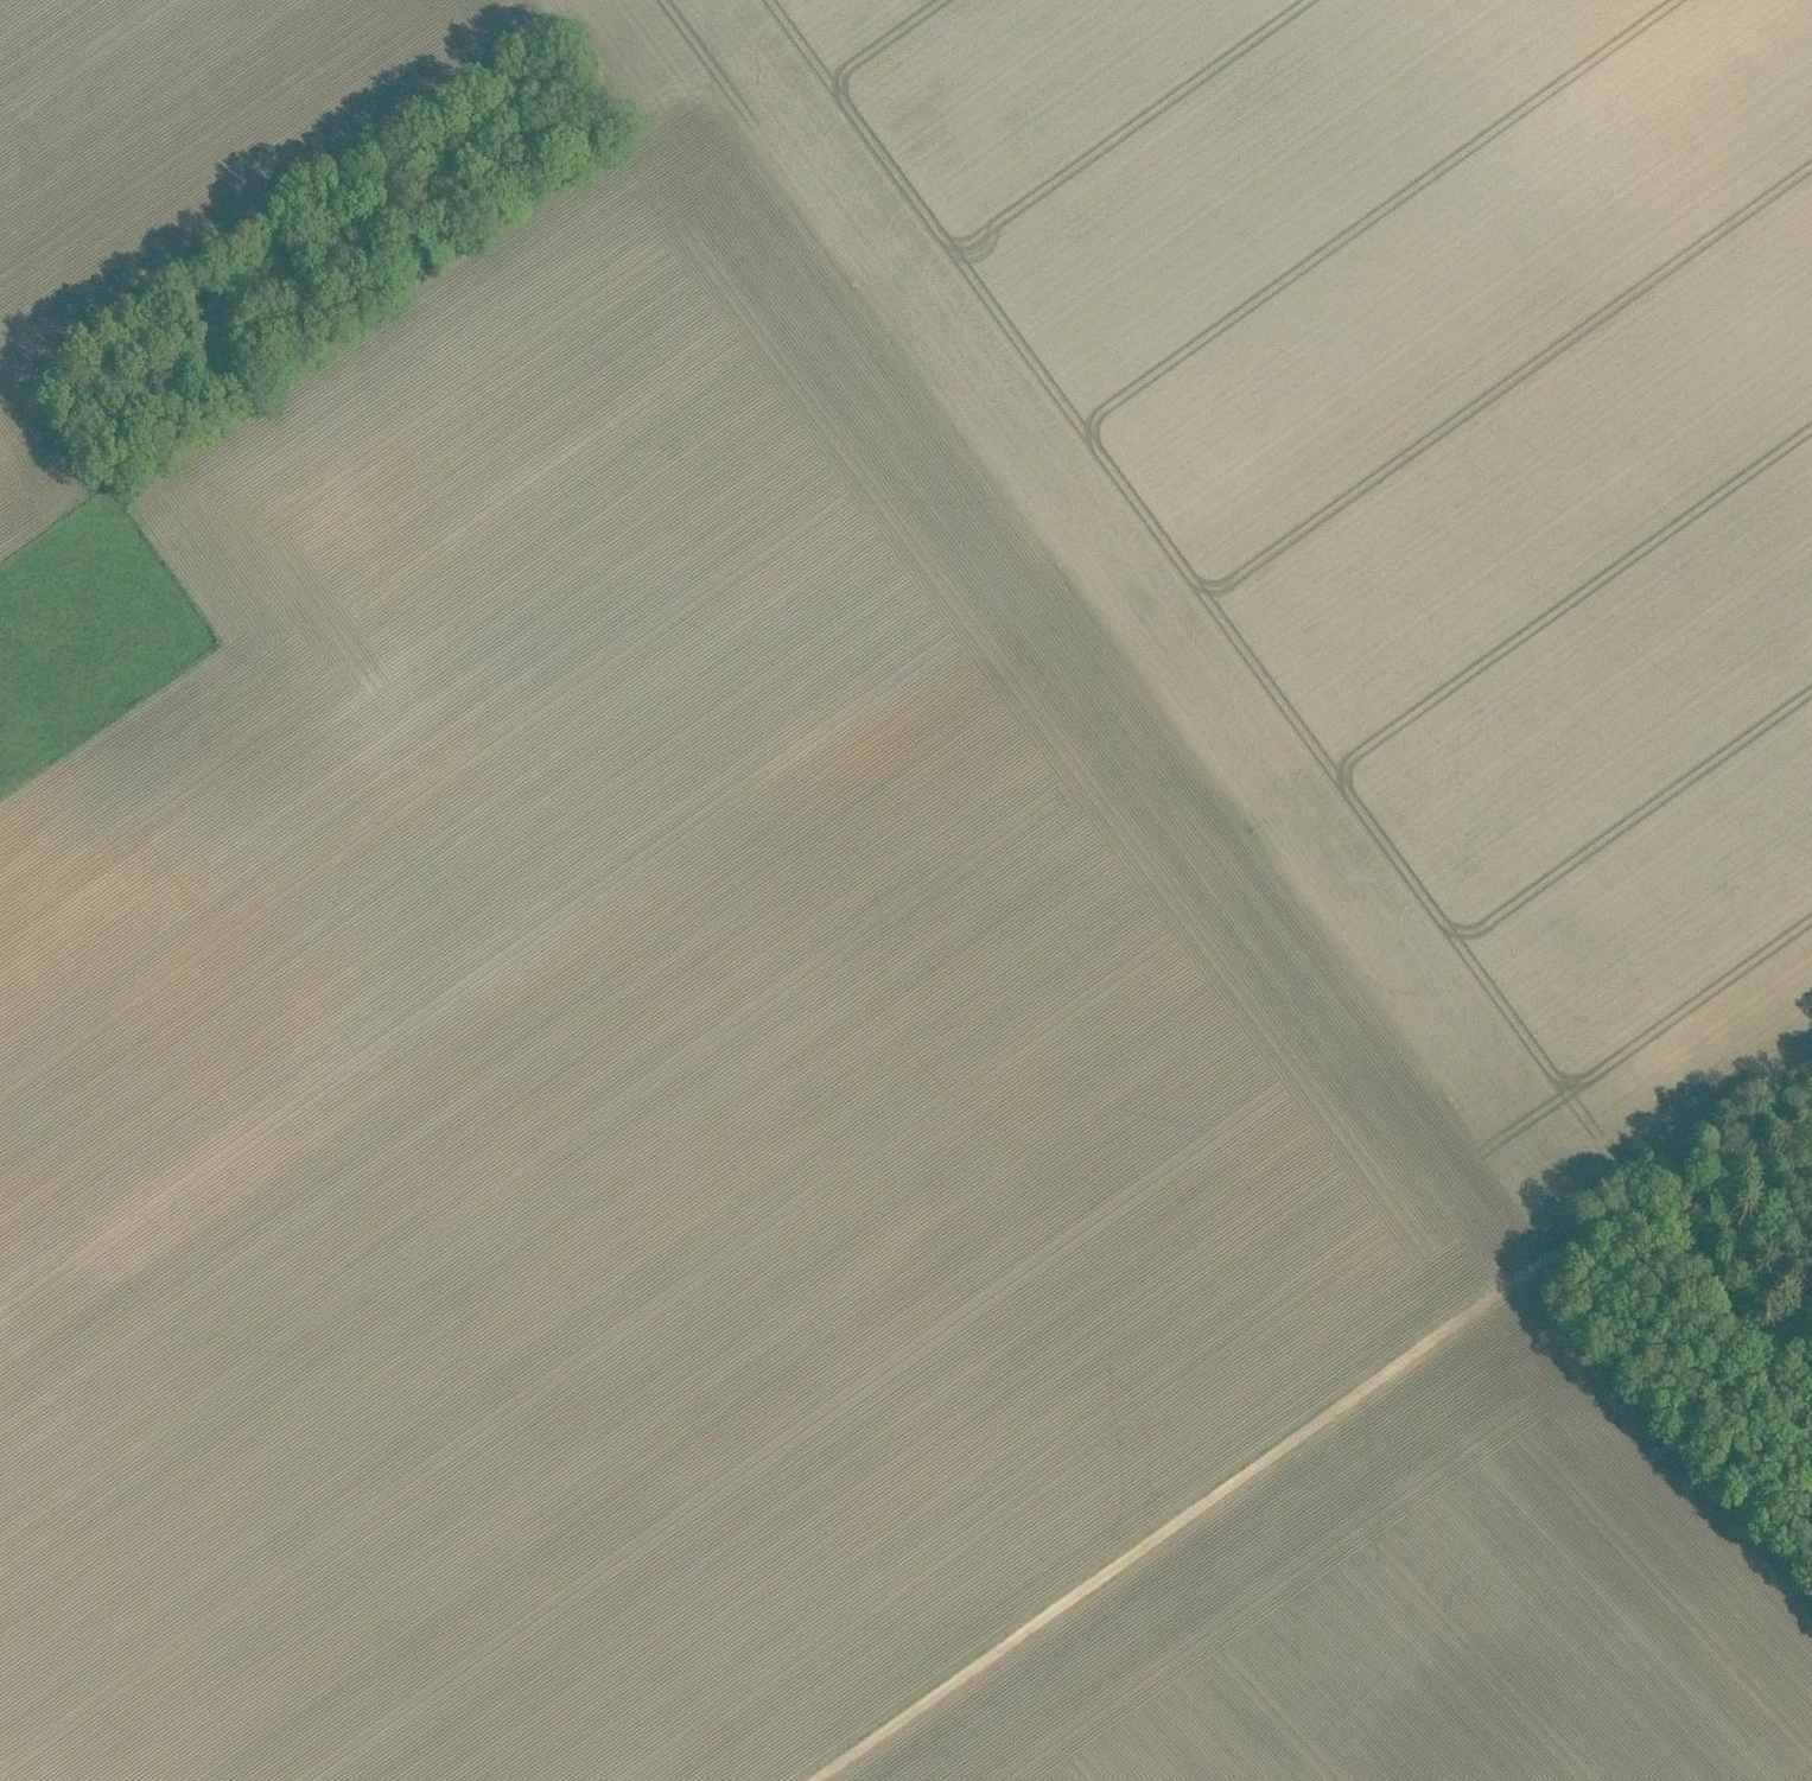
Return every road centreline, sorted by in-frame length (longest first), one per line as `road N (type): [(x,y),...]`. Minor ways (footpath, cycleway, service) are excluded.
road 1 (track): [(1811,1443),(1789,1428),(1656,1228),(1585,1237),(812,1780)]

